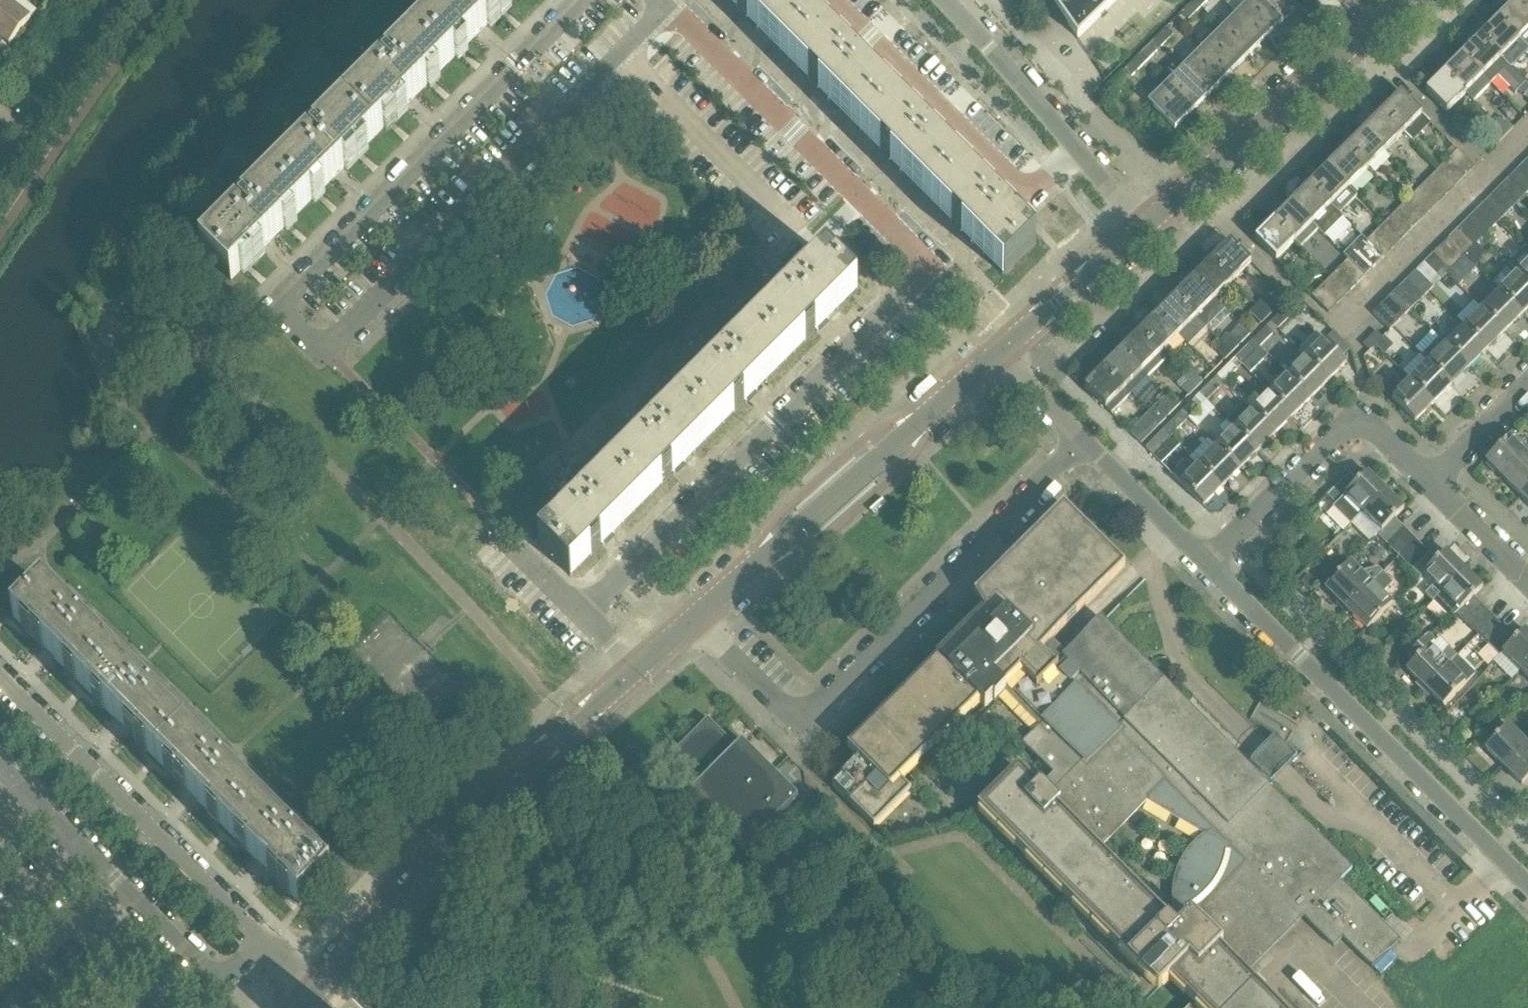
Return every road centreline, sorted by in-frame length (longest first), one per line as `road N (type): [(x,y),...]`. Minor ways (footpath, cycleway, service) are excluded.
road 1 (residential): [(668,7),(326,348),(280,301),(578,0)]
road 2 (residential): [(583,616),(928,272),(668,7)]
road 3 (residential): [(694,620),(789,708),(813,706),(1080,441)]
road 4 (residential): [(1527,884),(1208,562)]
road 5 (residential): [(636,672),(443,844),(317,989)]
road 6 (residential): [(1001,352),(694,620)]
road 7 (residential): [(263,937),(0,668)]
road 8 (residential): [(0,770),(204,971),(224,973),(263,937)]
road 9 (residential): [(1405,0),(1144,225)]
road 10 (residential): [(1078,150),(1031,184),(835,0)]
road 11 (residential): [(1432,484),(1361,419),(1352,420),(1208,562)]
road 12 (residential): [(1330,321),(1527,131)]
road 13 (residential): [(1078,150),(938,0)]
road 14 (residential): [(1144,225),(1001,352)]
road 15 (residential): [(1208,562),(1080,441)]
road 16 (residential): [(1527,581),(1432,484)]
road 17 (residential): [(1432,484),(1527,390)]

